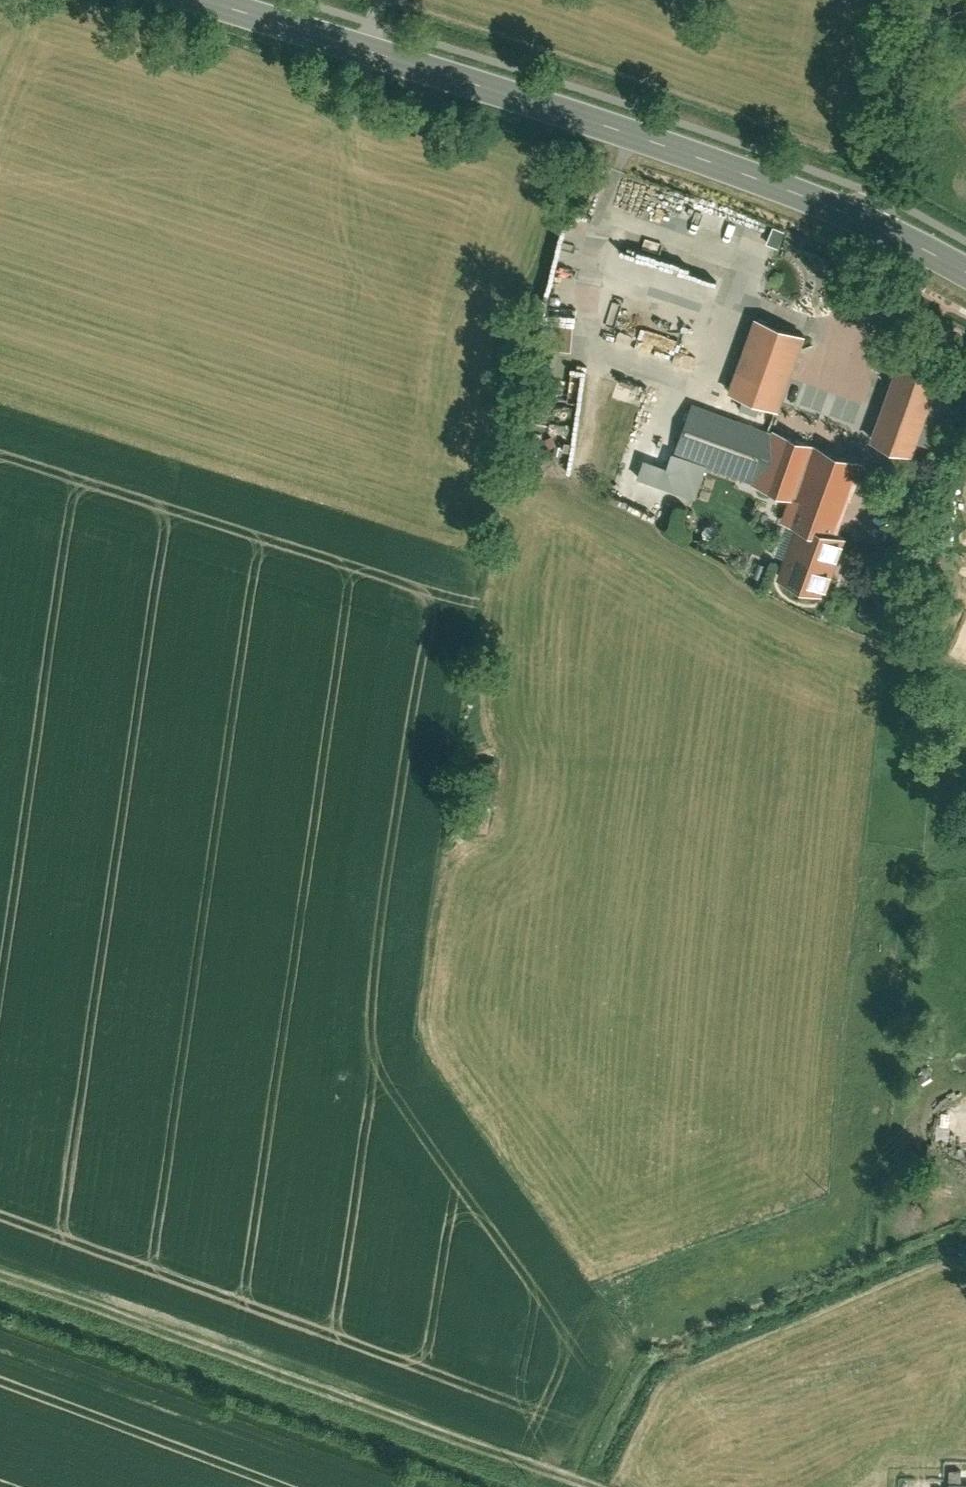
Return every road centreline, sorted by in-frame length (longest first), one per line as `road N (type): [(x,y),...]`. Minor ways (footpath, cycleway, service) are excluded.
road 1 (secondary): [(863,220),(700,157),(200,0)]
road 2 (track): [(583,1486),(0,1272)]
road 3 (residential): [(863,220),(916,0)]

